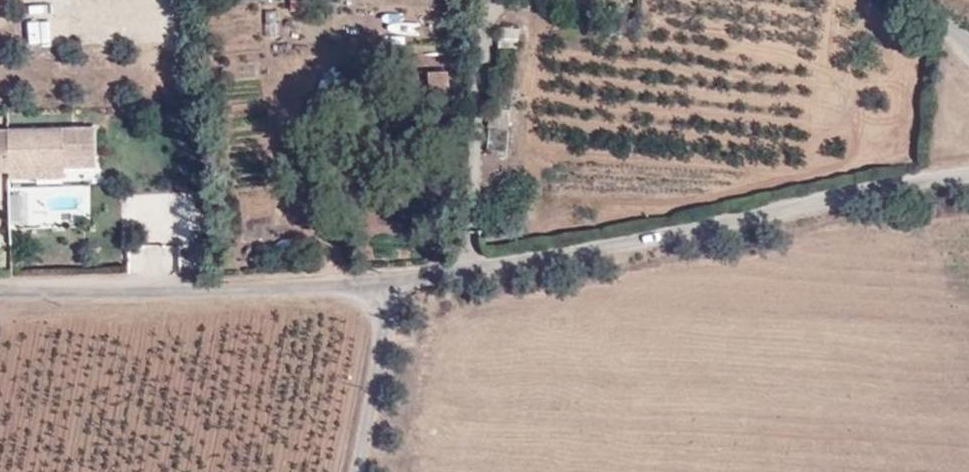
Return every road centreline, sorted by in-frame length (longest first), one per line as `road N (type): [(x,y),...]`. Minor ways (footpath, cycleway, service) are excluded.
road 1 (tertiary): [(391,285),(968,171)]
road 2 (tertiary): [(0,291),(391,285)]
road 3 (unclassified): [(361,471),(391,285)]

